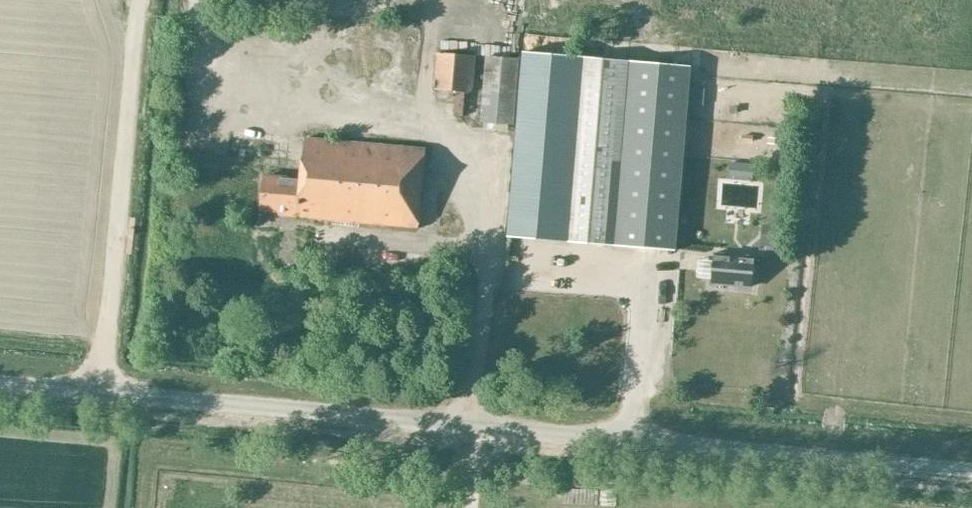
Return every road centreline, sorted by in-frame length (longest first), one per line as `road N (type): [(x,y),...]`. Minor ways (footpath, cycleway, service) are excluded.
road 1 (unclassified): [(971,470),(0,384)]

